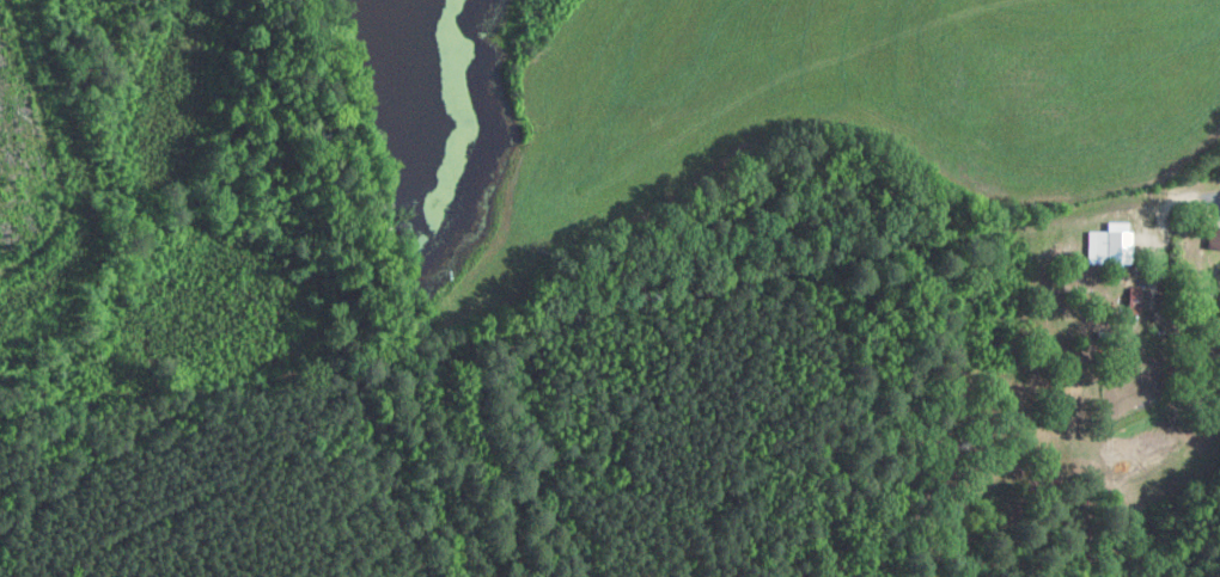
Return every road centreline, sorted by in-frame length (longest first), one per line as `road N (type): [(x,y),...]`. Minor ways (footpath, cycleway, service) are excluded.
road 1 (residential): [(1219,494),(939,576)]

